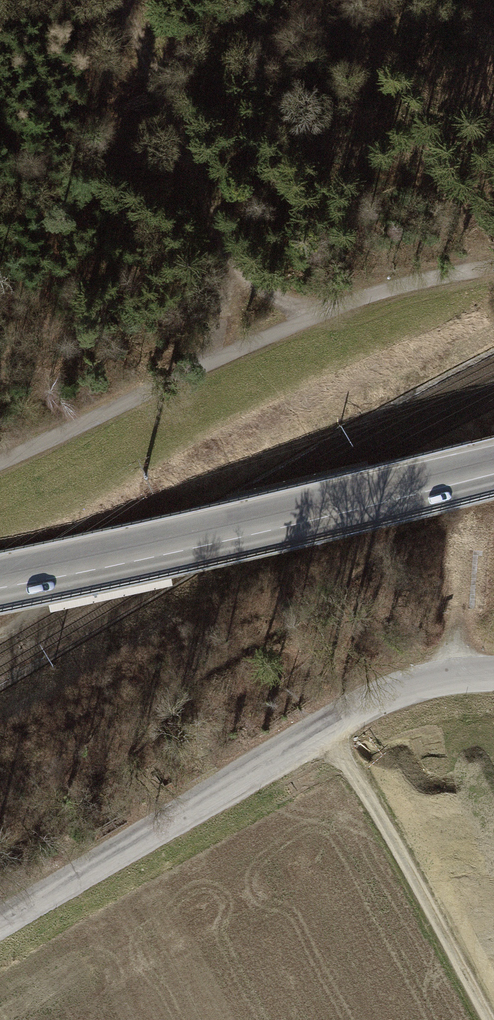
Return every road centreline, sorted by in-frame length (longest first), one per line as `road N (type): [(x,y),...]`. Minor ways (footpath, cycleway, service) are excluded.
road 1 (residential): [(493,674),(399,690),(0,931)]
road 2 (track): [(493,269),(351,302),(0,462)]
road 3 (primary): [(493,468),(0,584)]
road 4 (track): [(203,367),(233,278),(125,0)]
road 5 (track): [(487,1019),(333,729)]

